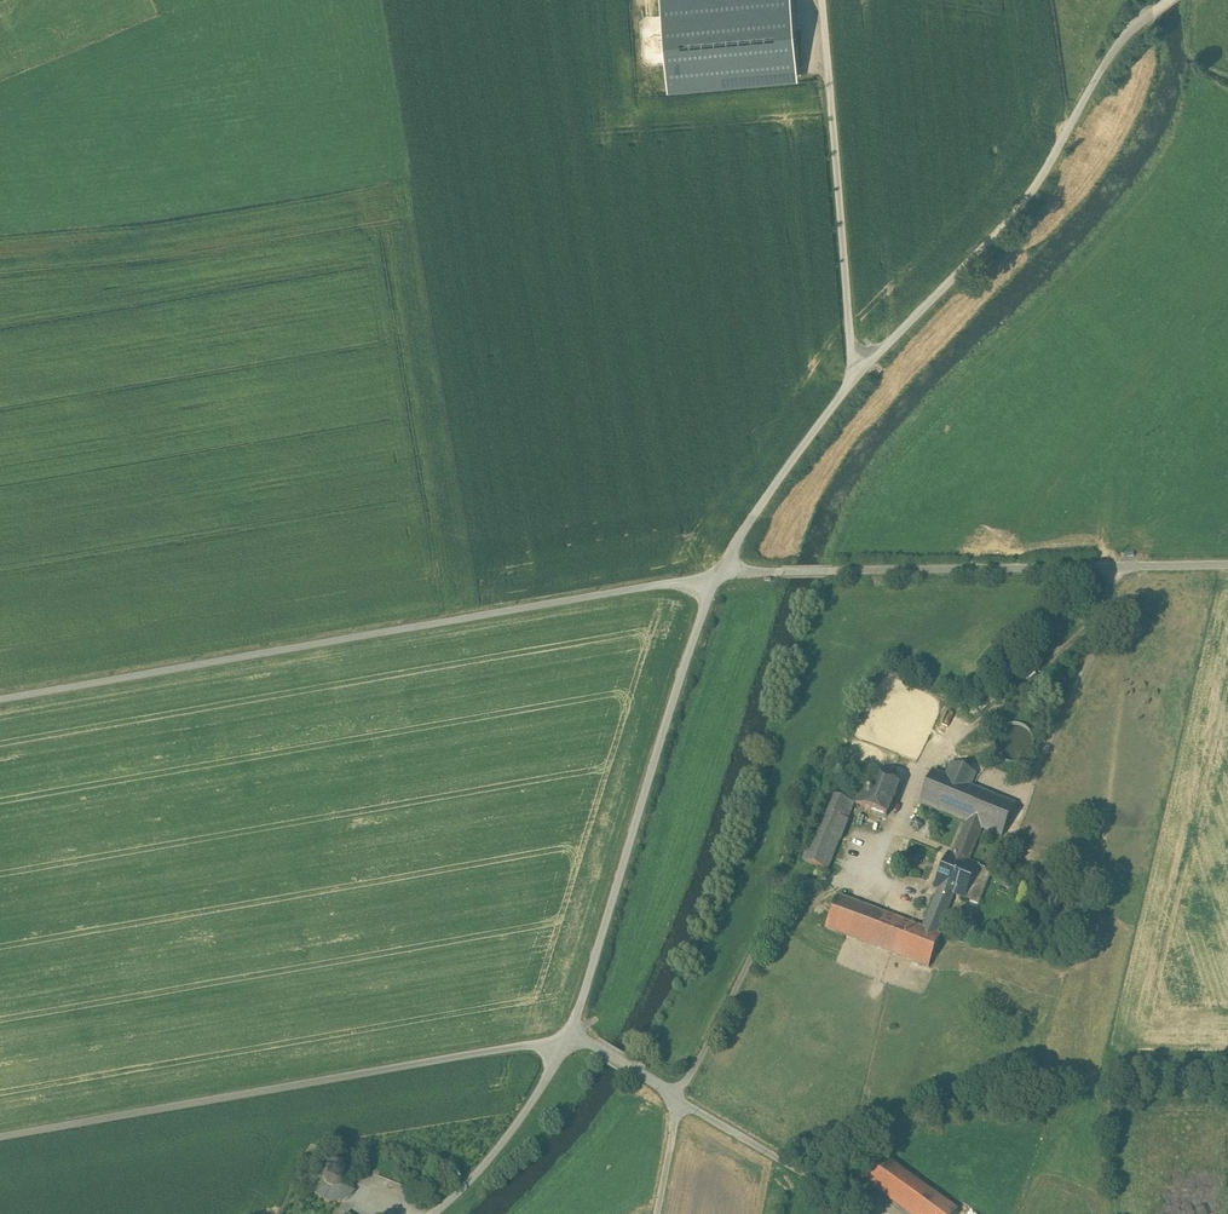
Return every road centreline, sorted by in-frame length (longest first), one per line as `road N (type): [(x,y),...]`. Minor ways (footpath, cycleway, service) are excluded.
road 1 (unclassified): [(721,573),(0,699)]
road 2 (unclassified): [(1168,0),(1114,49),(1046,170),(1000,232),(861,368),(721,573)]
road 3 (unclassified): [(571,1033),(0,1137)]
road 4 (unclassified): [(721,573),(1227,566)]
road 5 (unclassified): [(721,573),(665,724),(571,1033)]
road 6 (unclassified): [(571,1033),(678,1097),(655,1213)]
road 7 (residential): [(571,1033),(524,1115),(431,1213)]
road 8 (track): [(1103,616),(1025,795)]

